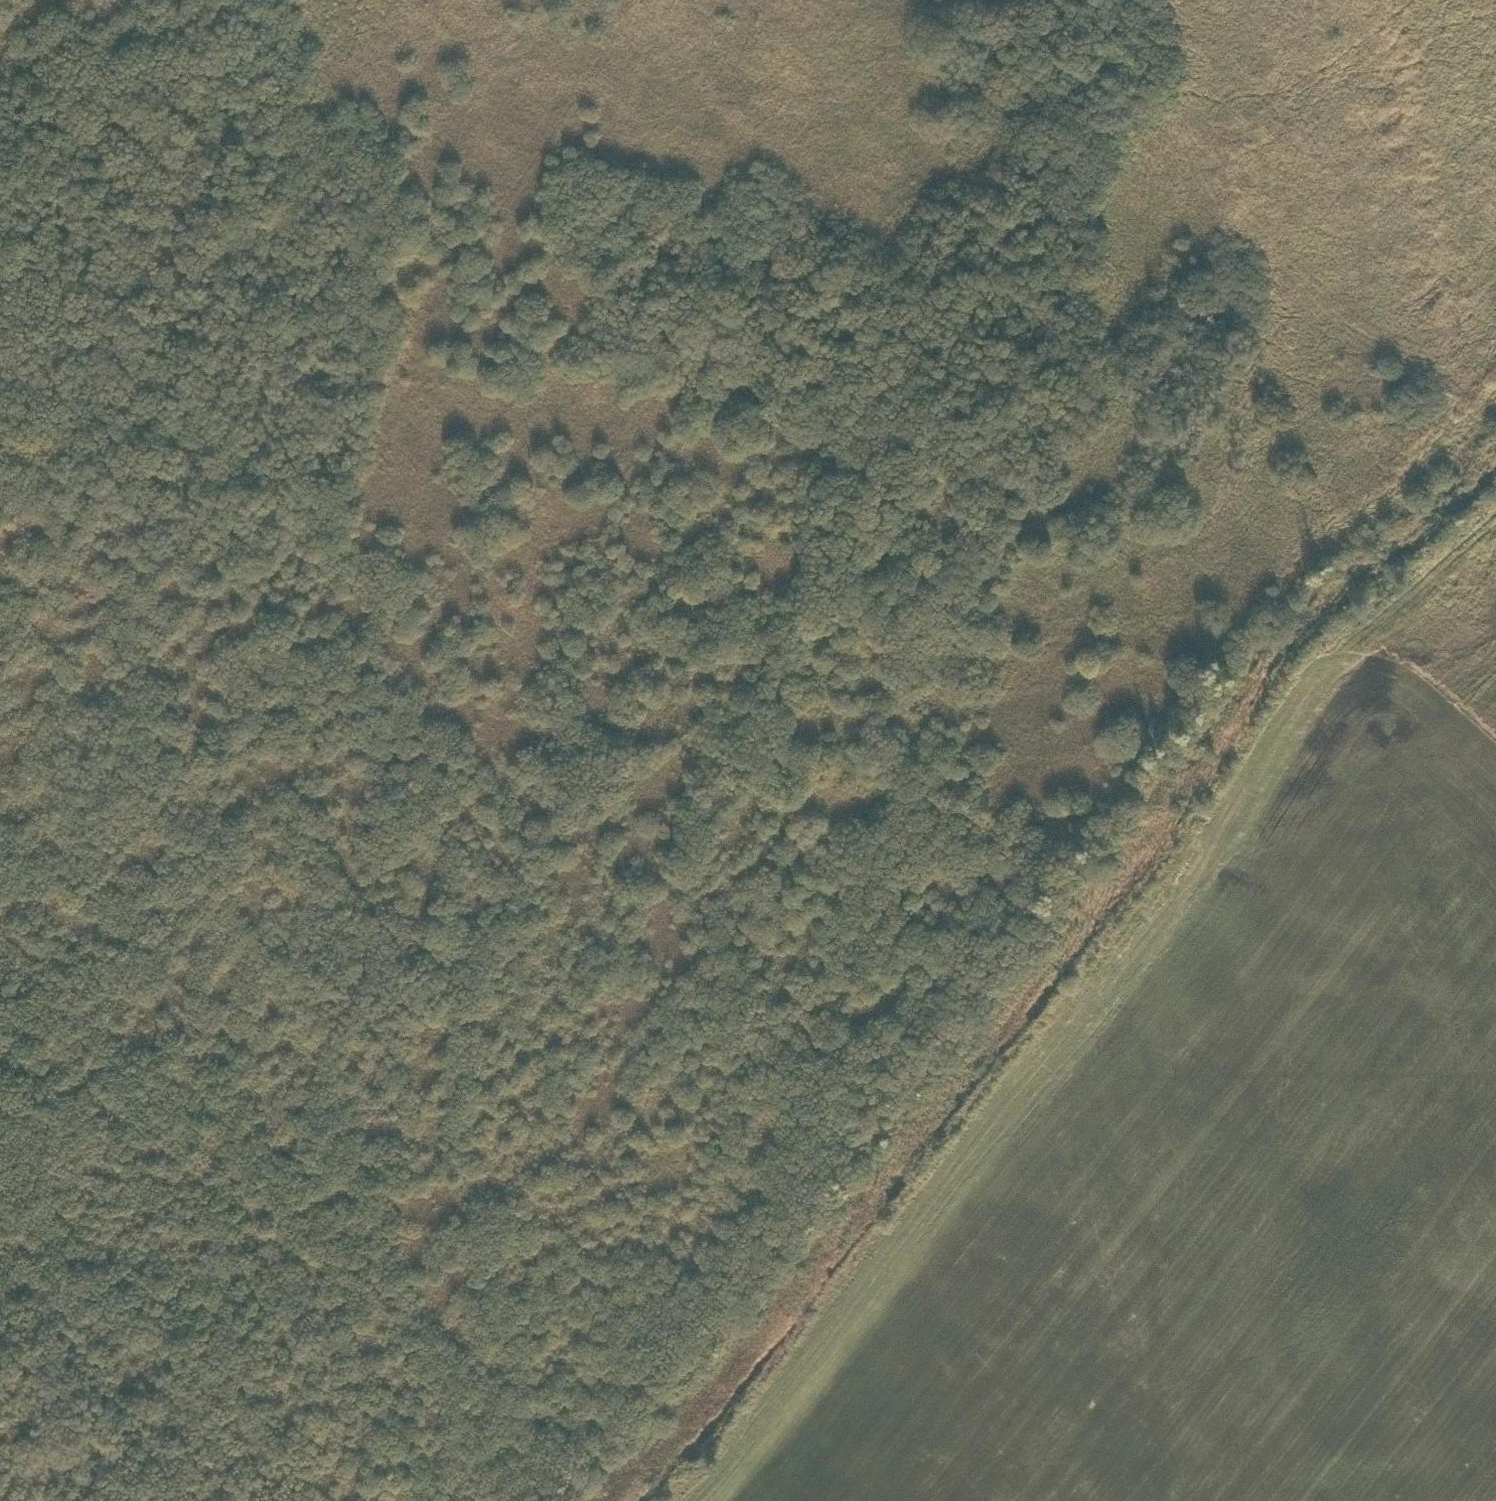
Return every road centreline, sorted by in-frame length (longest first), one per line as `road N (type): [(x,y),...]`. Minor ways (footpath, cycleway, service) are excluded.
road 1 (track): [(696,1500),(1225,823),(1290,697),(1344,639),(1495,514)]

